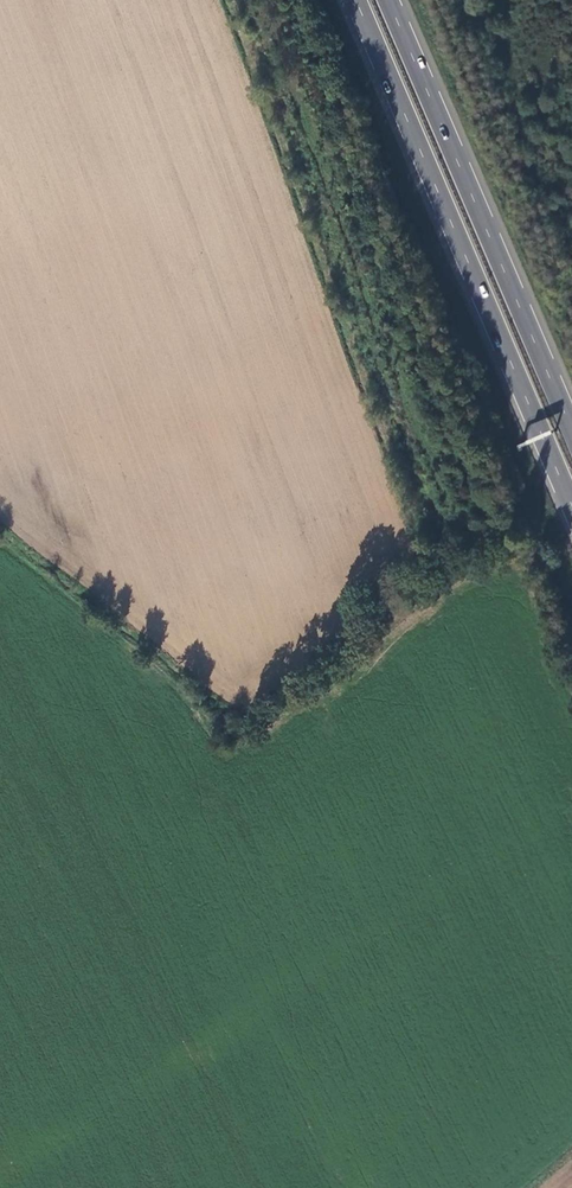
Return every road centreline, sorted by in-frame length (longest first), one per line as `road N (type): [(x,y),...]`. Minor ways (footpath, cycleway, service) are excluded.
road 1 (trunk): [(357,0),(571,501)]
road 2 (trunk): [(571,424),(390,0)]

